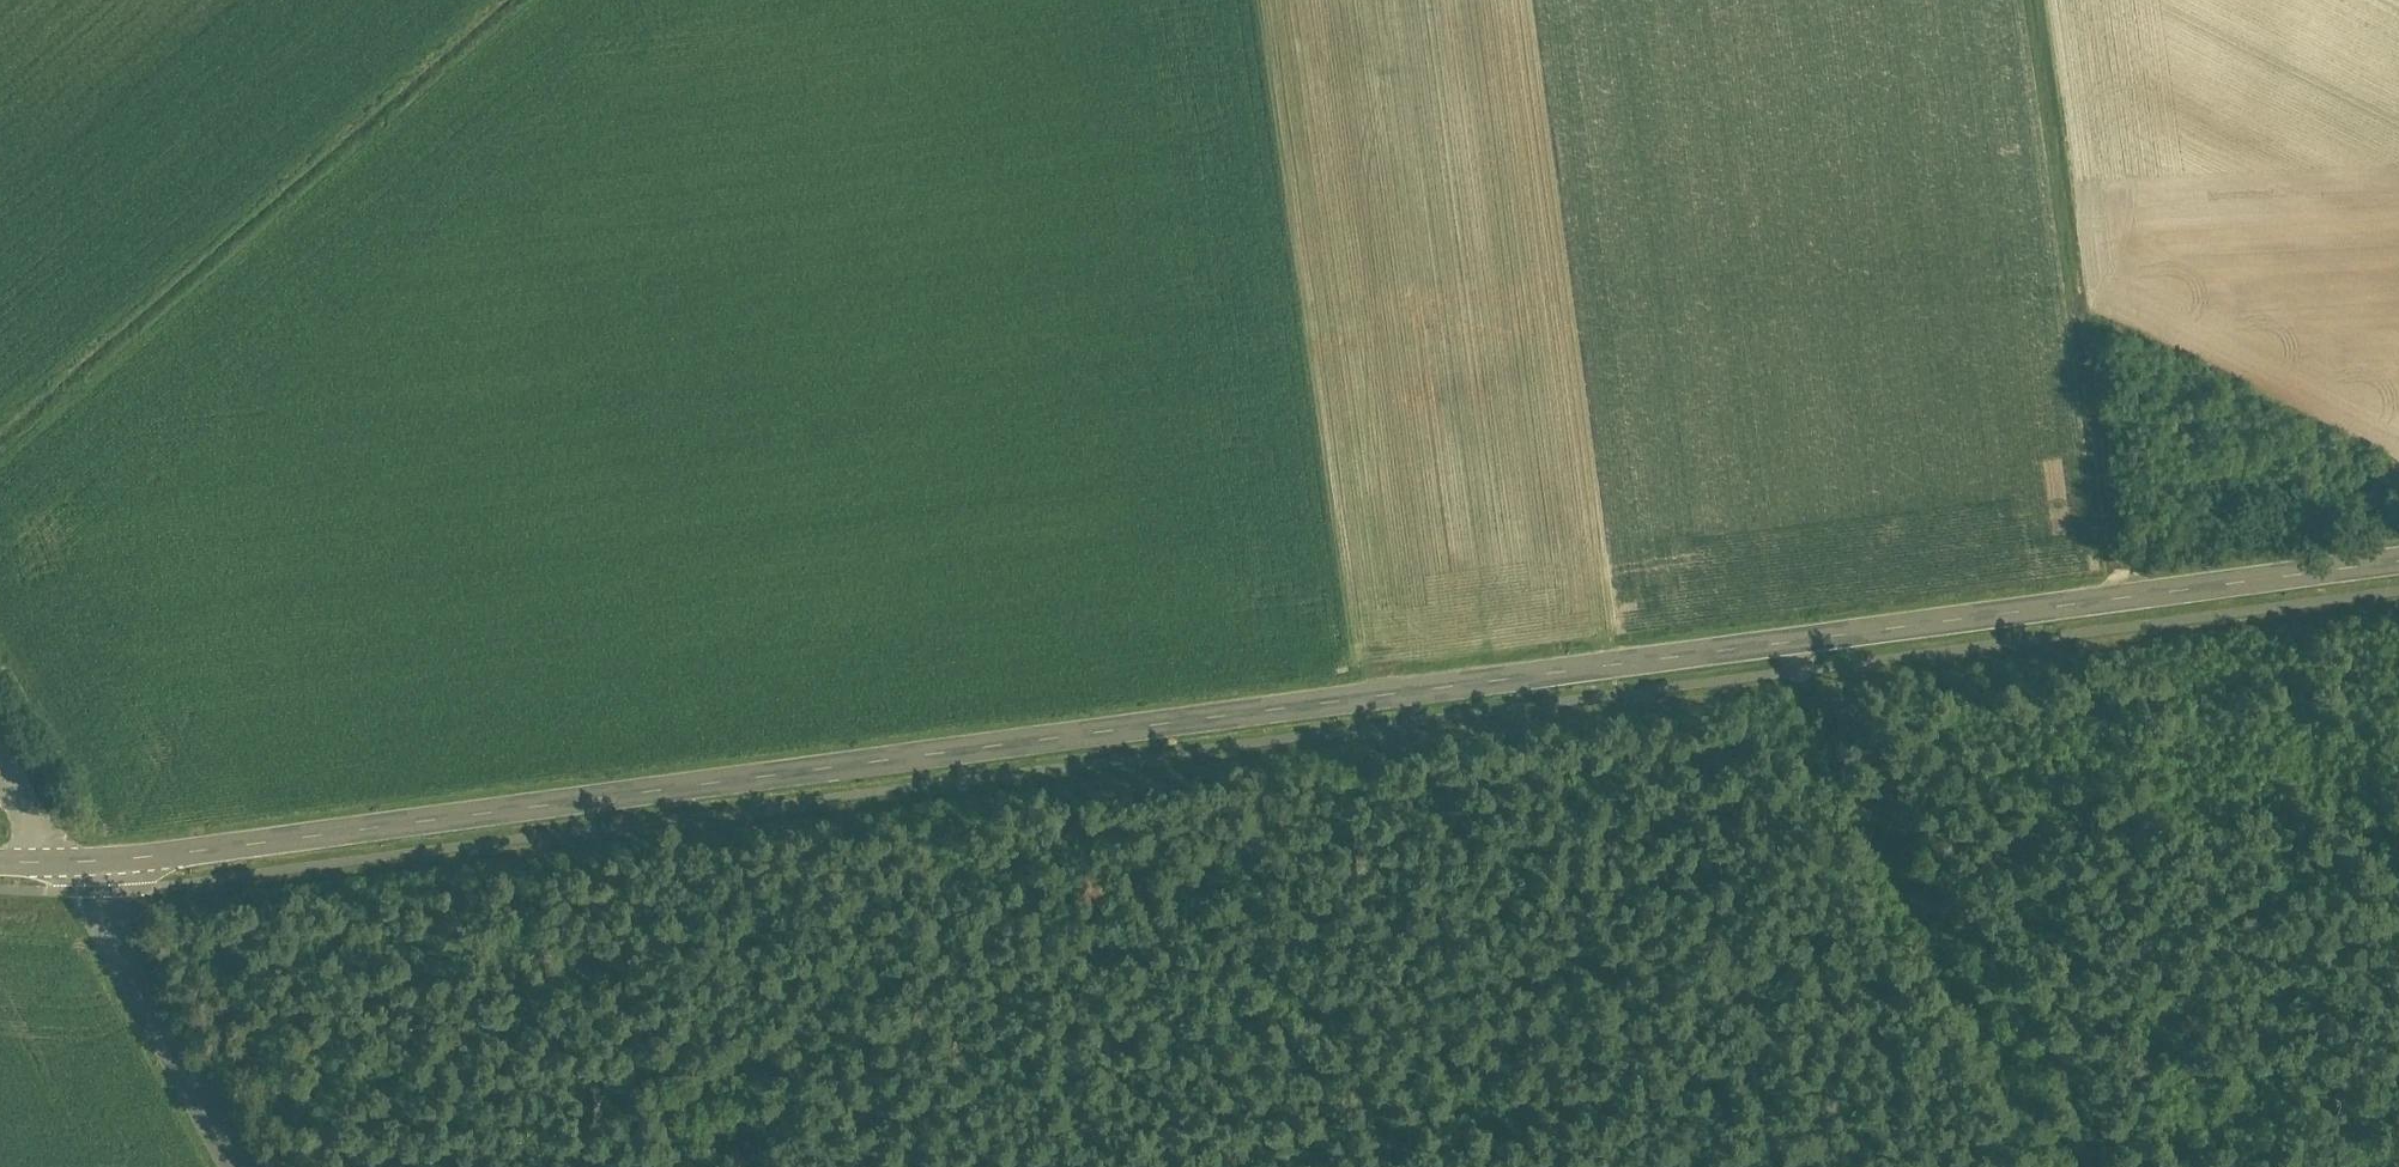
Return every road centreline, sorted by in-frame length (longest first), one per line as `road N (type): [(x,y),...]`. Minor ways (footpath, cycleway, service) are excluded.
road 1 (tertiary): [(85,870),(2398,563)]
road 2 (residential): [(85,870),(89,897),(231,1166)]

